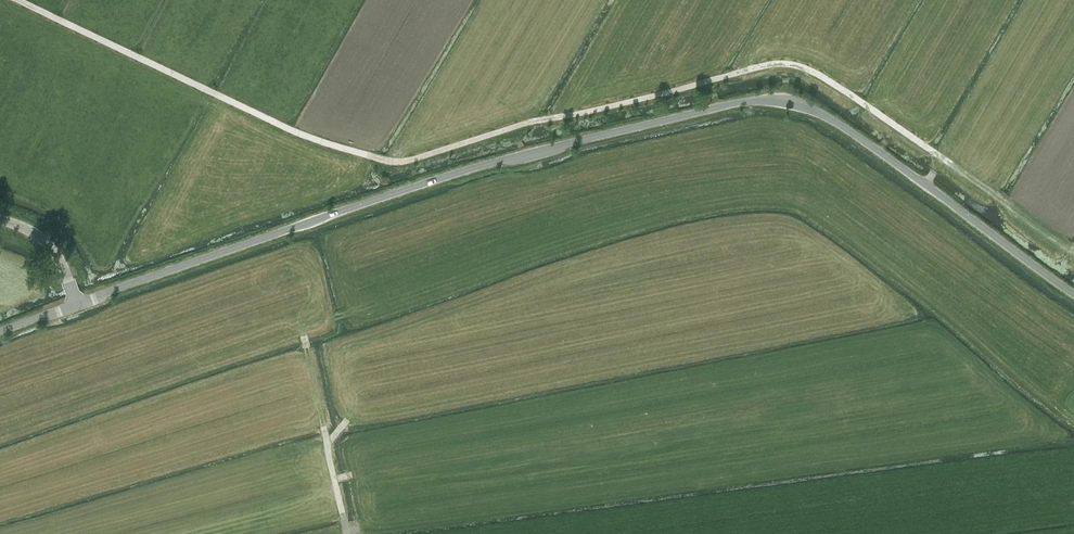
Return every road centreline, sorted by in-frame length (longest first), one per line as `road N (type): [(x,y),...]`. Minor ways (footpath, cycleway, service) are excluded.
road 1 (unclassified): [(78,305),(435,180),(782,99),(814,106),(1073,292)]
road 2 (track): [(21,0),(285,129),(384,161),(419,160),(719,83)]
road 3 (unclassified): [(78,305),(54,251),(30,230),(0,219)]

